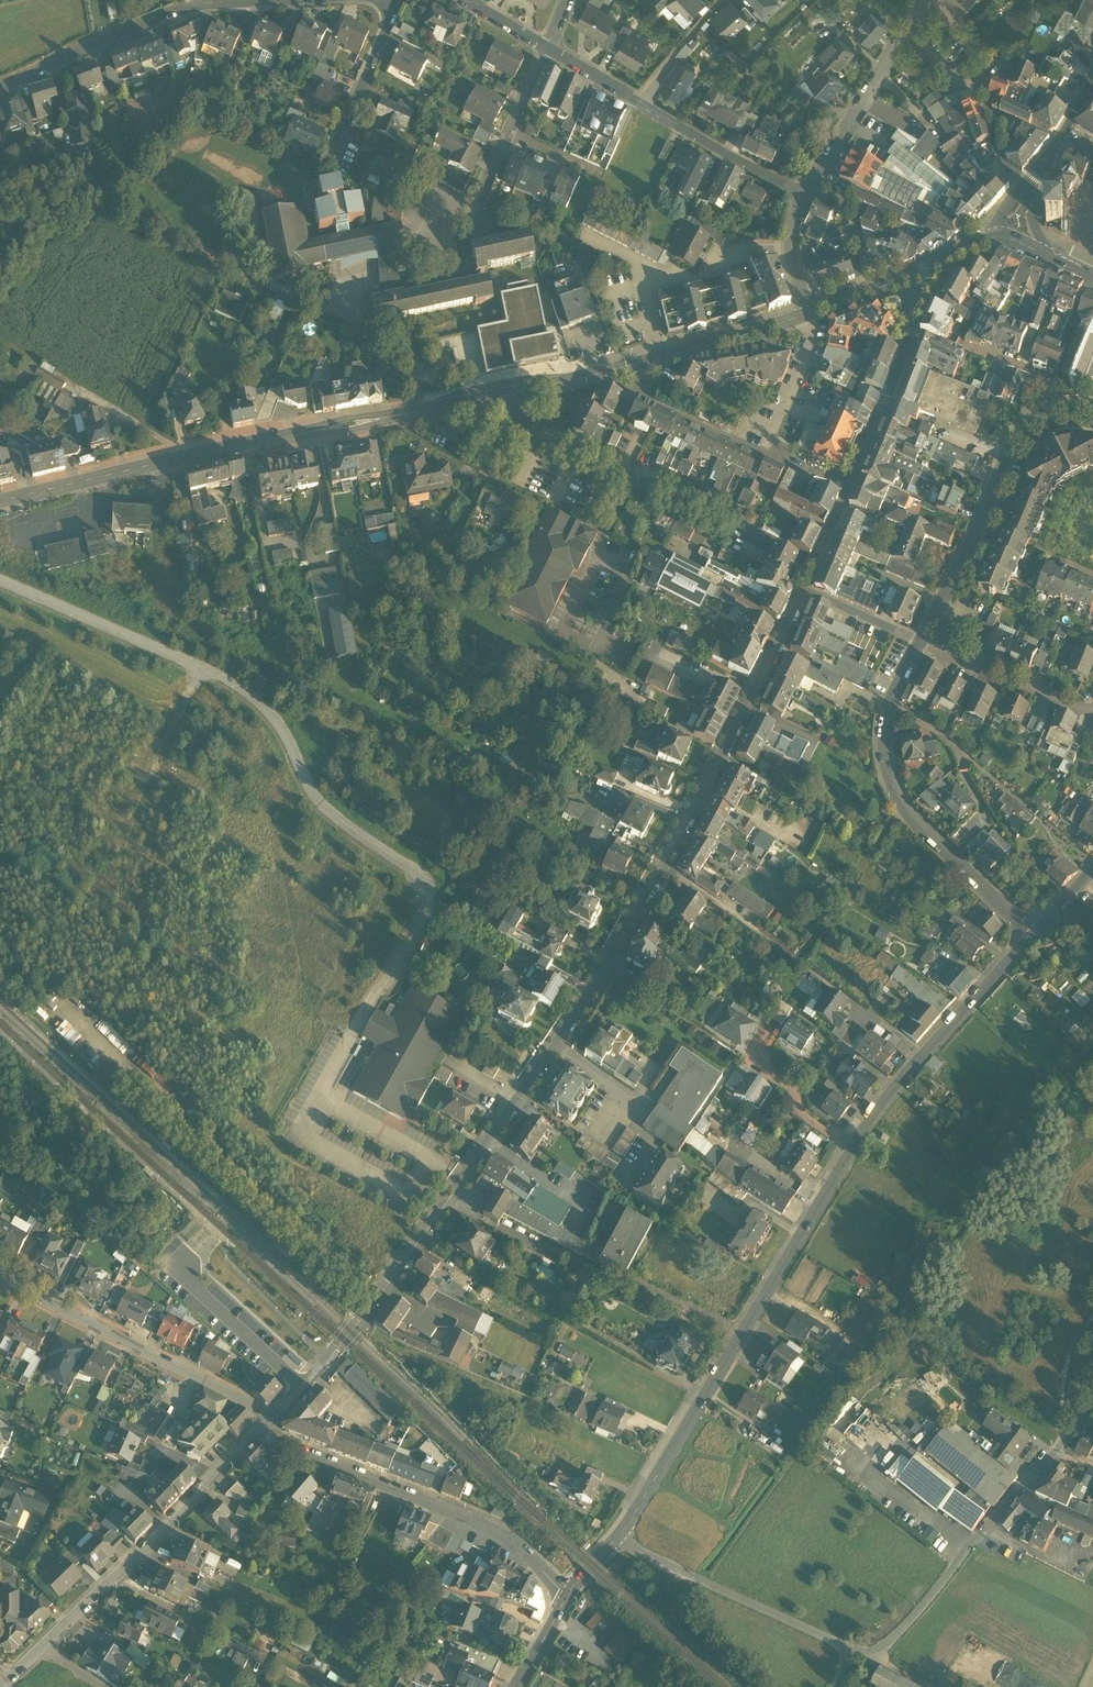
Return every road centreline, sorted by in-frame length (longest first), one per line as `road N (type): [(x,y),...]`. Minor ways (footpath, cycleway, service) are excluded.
road 1 (residential): [(267,1422),(374,1304),(558,1045),(663,867),(805,590),(921,640)]
road 2 (secondary): [(612,1539),(864,1133),(1031,934)]
road 3 (unclassified): [(0,584),(231,685),(273,722),(318,805),(426,881),(431,911),(353,1036)]
road 4 (secondary): [(506,395),(182,455),(0,500)]
road 5 (residential): [(267,1422),(0,1686)]
road 6 (residential): [(1031,934),(912,819),(887,774),(891,705),(921,640)]
road 7 (residential): [(567,1597),(488,1529),(286,1447),(267,1422)]
road 8 (secondary): [(810,312),(506,395)]
road 9 (residential): [(0,1273),(228,1391),(267,1422)]
road 10 (residential): [(546,46),(804,191)]
road 11 (residential): [(1054,1454),(886,1647),(851,1657)]
road 12 (residential): [(0,86),(195,4),(255,0)]
road 13 (unclassified): [(612,1539),(839,1644),(851,1657)]
road 14 (residential): [(921,640),(1017,448),(1059,416)]
road 15 (residential): [(506,395),(517,426),(706,508)]
road 16 (residential): [(804,191),(929,0)]
road 17 (residential): [(921,640),(1092,711)]
road 18 (residential): [(394,0),(333,163)]
road 19 (residential): [(810,312),(812,337),(765,451)]
road 20 (residential): [(925,335),(1040,377),(1050,396)]
road 21 (secondary): [(995,237),(864,292)]
road 22 (unclassified): [(804,191),(848,207),(857,222),(854,256),(864,292)]
road 23 (residential): [(810,312),(791,249),(804,191)]

